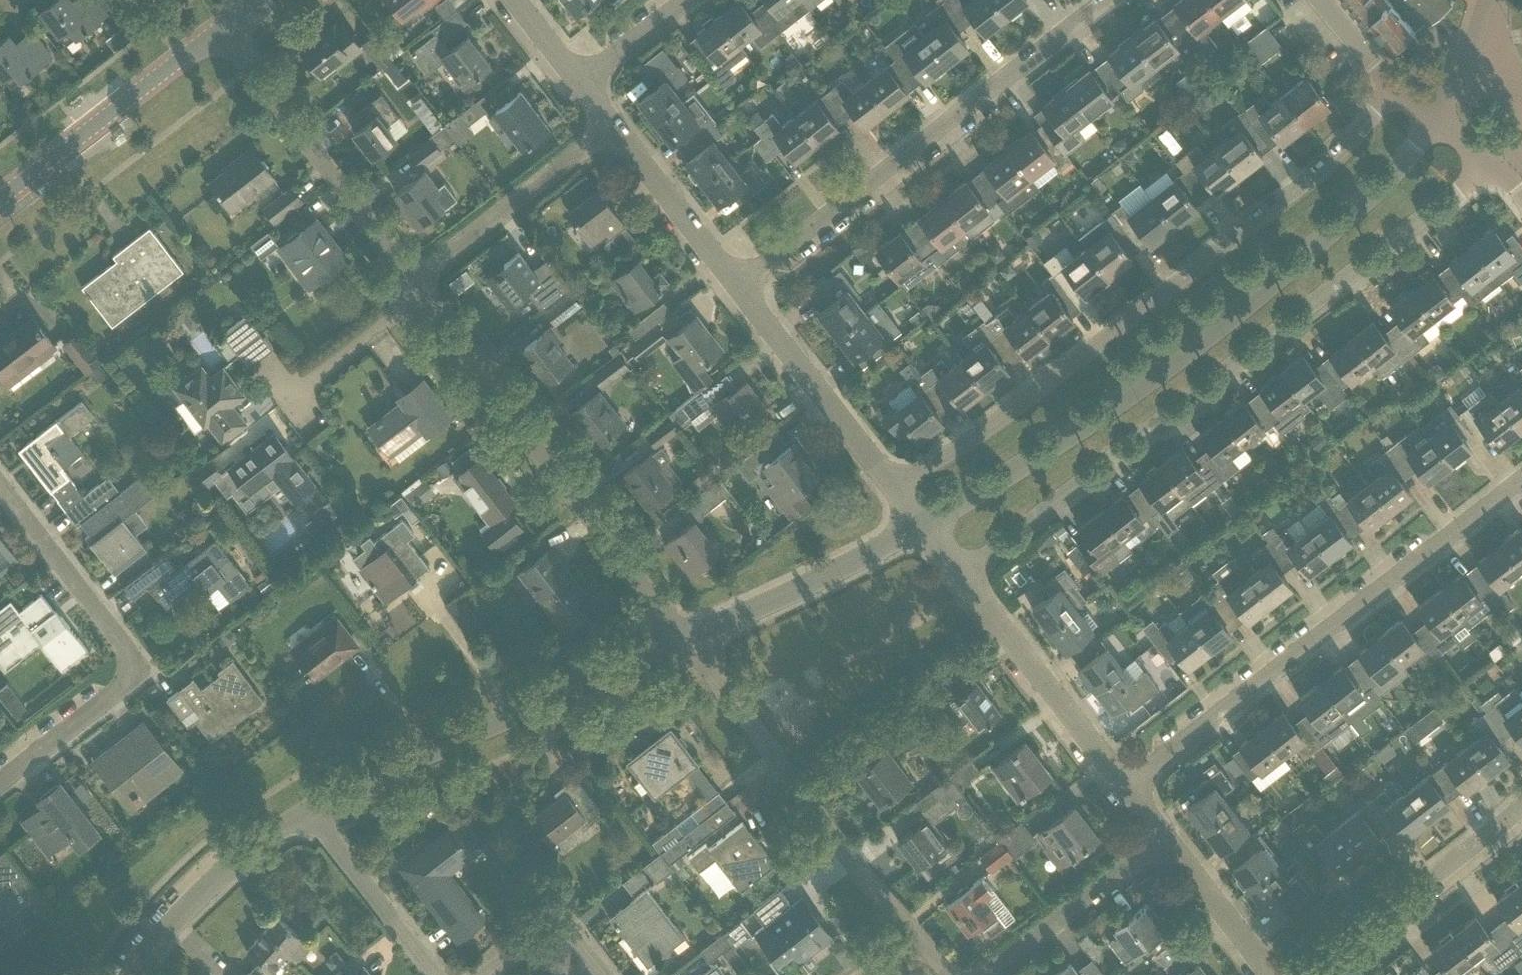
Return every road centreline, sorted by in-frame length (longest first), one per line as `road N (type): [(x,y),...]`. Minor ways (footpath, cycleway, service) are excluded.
road 1 (residential): [(959,576),(1492,170)]
road 2 (unclassified): [(924,533),(1220,331),(1435,119)]
road 3 (residential): [(1394,90),(899,493)]
road 4 (residential): [(1121,782),(1521,481)]
road 5 (residential): [(738,284),(1109,0)]
road 6 (residential): [(693,640),(425,290)]
road 7 (unclassified): [(308,813),(693,640)]
road 8 (residential): [(0,486),(124,648),(129,671),(118,692),(0,783)]
road 9 (residential): [(917,941),(693,640)]
road 10 (residential): [(425,290),(220,28)]
road 11 (residential): [(0,198),(220,28)]
road 12 (residential): [(1301,974),(1521,808)]
road 13 (residential): [(899,493),(738,284)]
road 14 (residential): [(1121,782),(959,576)]
road 15 (unclassified): [(693,640),(924,533)]
road 16 (residential): [(425,290),(616,126)]
road 17 (unclassified): [(134,974),(192,904),(308,813)]
road 18 (residential): [(984,974),(1169,842)]
road 19 (residential): [(436,974),(308,813)]
road 20 (residential): [(738,284),(616,126)]
road 21 (residential): [(295,397),(425,290)]
road 22 (residential): [(1269,974),(1169,842)]
road 23 (residential): [(581,83),(687,0)]
road 24 (residential): [(599,974),(564,934),(542,938),(498,974)]
road 25 (residential): [(1435,119),(1484,0)]

